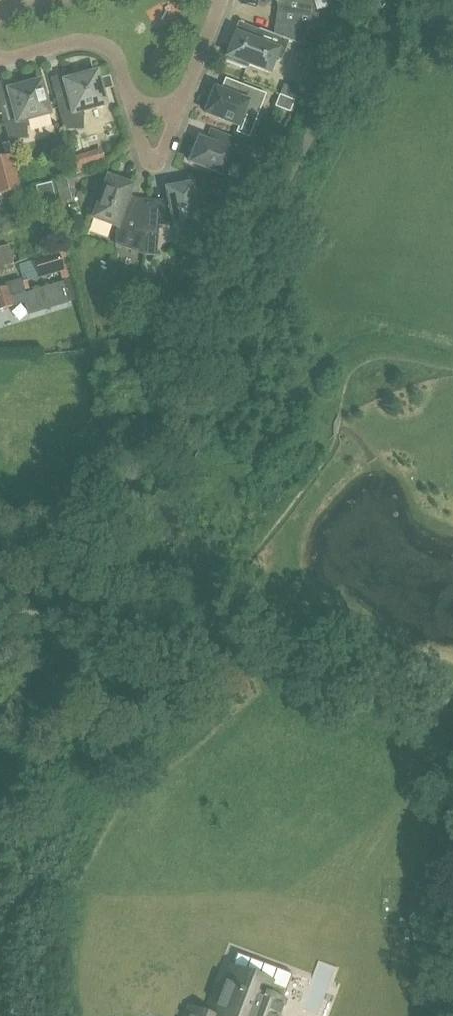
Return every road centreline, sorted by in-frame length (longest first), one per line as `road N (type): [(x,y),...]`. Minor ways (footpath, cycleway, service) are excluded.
road 1 (residential): [(131,105),(117,63),(92,44),(0,63)]

